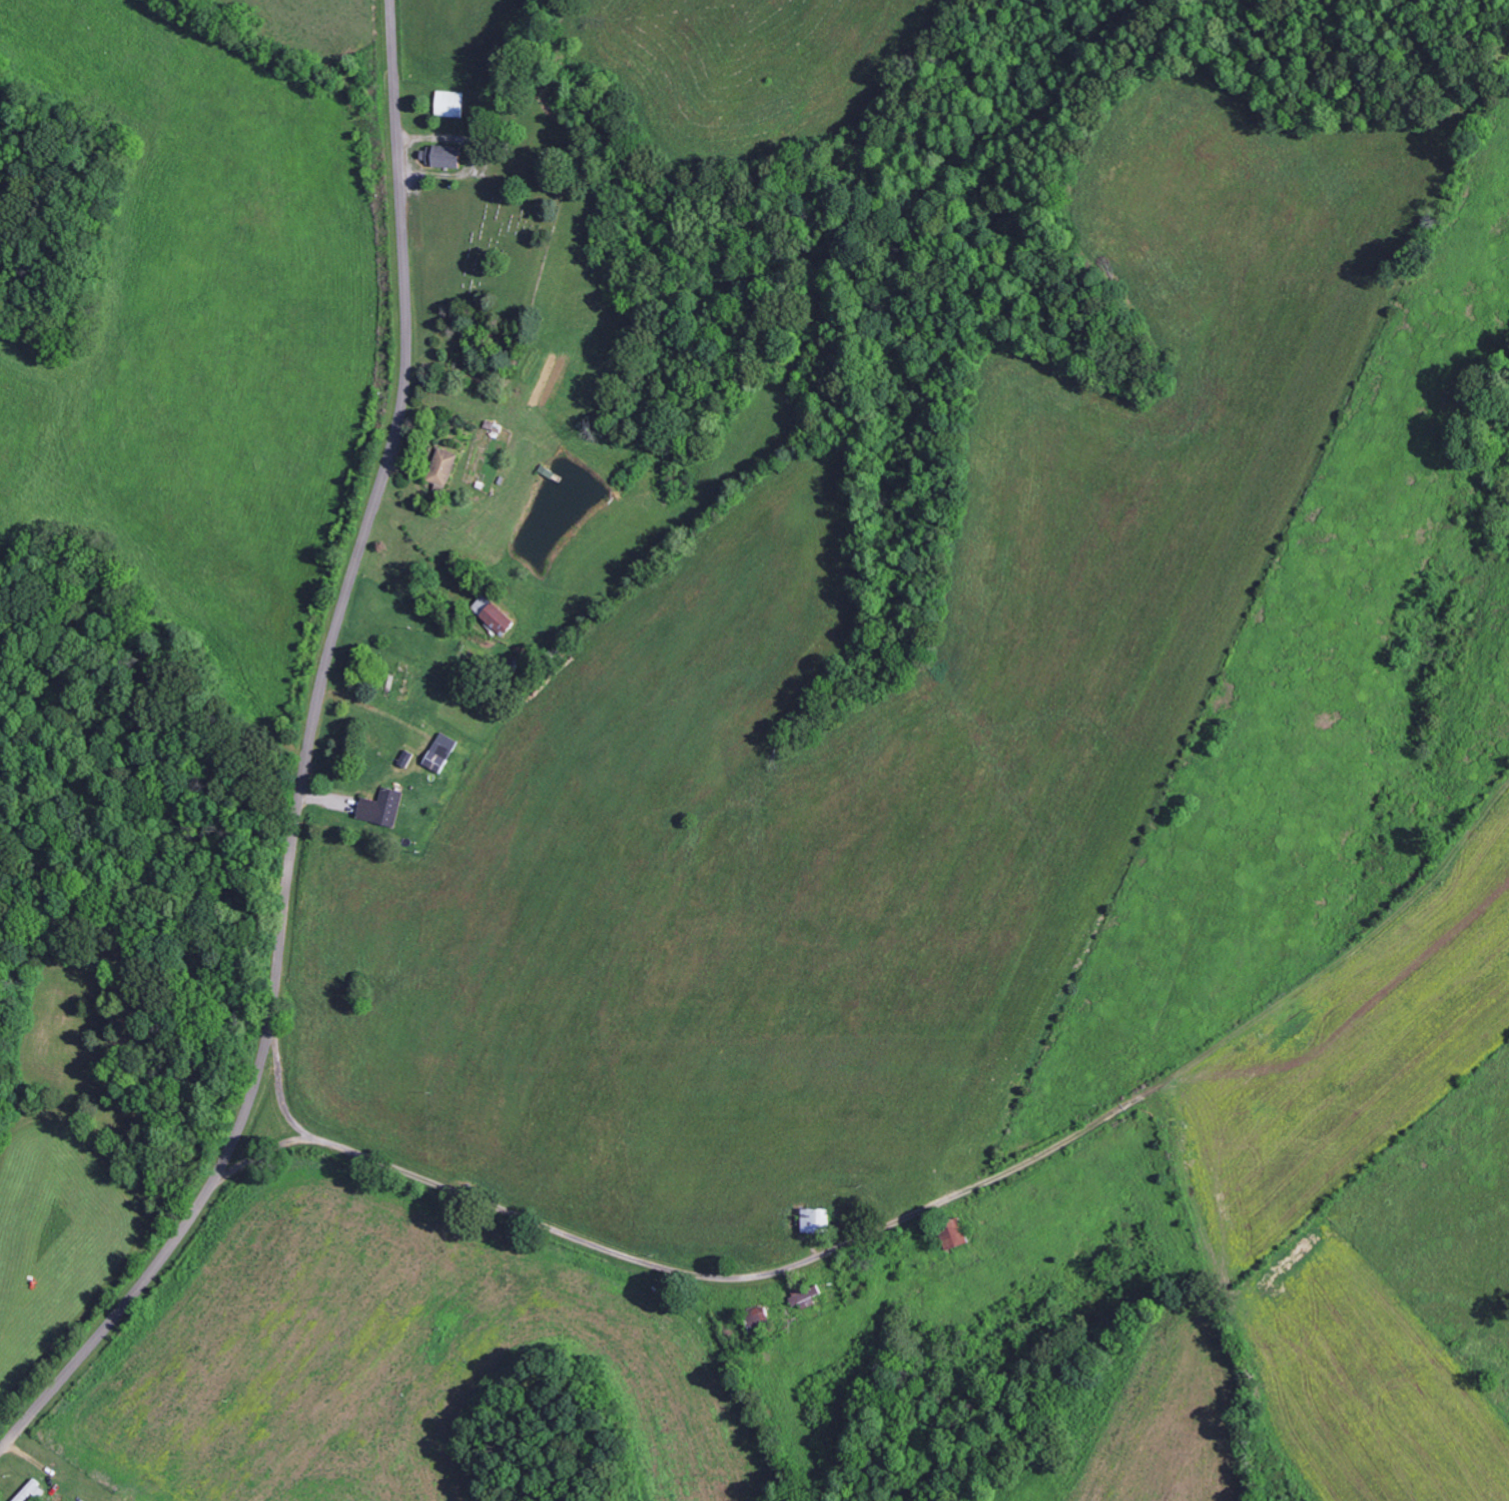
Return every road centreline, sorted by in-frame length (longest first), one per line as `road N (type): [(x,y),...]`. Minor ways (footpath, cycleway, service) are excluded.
road 1 (residential): [(0,1450),(197,1210),(261,1064),(322,677),(404,391),(391,0)]
road 2 (residential): [(205,1196),(274,1148),(318,1141),(637,1261),(710,1278),(756,1277),(817,1259),(995,1178),(1171,1078)]
road 3 (residential): [(318,1141),(288,1111),(273,1007)]

